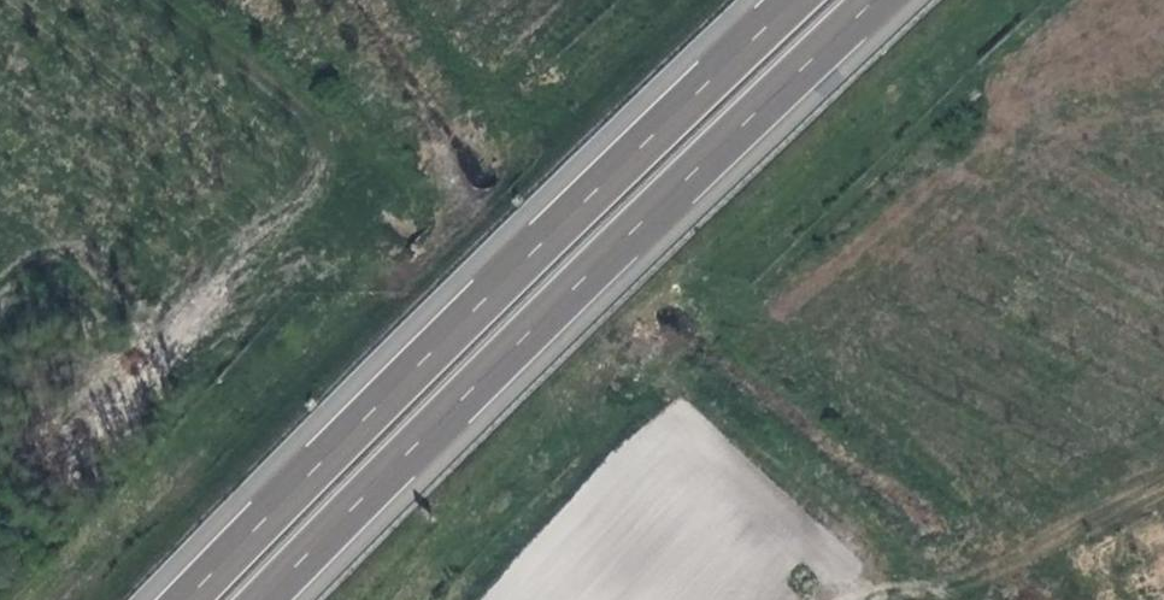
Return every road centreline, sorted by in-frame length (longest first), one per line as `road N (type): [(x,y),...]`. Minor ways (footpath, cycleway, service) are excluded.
road 1 (motorway): [(262,599),(876,0)]
road 2 (motorway): [(792,0),(317,462),(187,599)]

